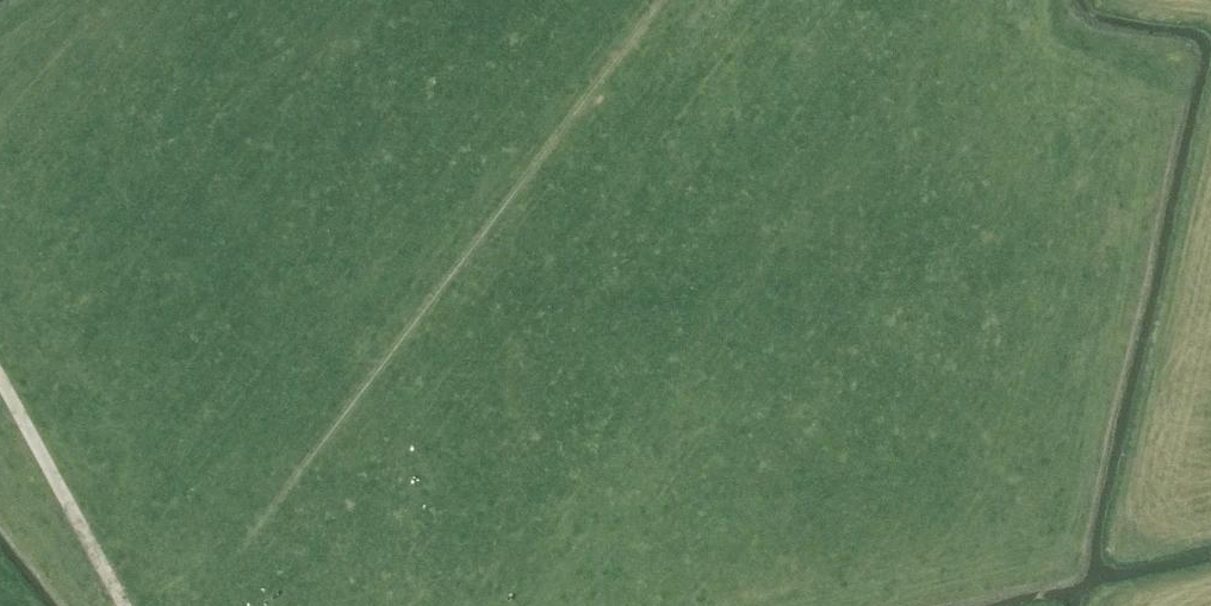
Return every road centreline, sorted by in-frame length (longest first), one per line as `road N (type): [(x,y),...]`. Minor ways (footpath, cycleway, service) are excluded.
road 1 (track): [(0,376),(126,605)]

